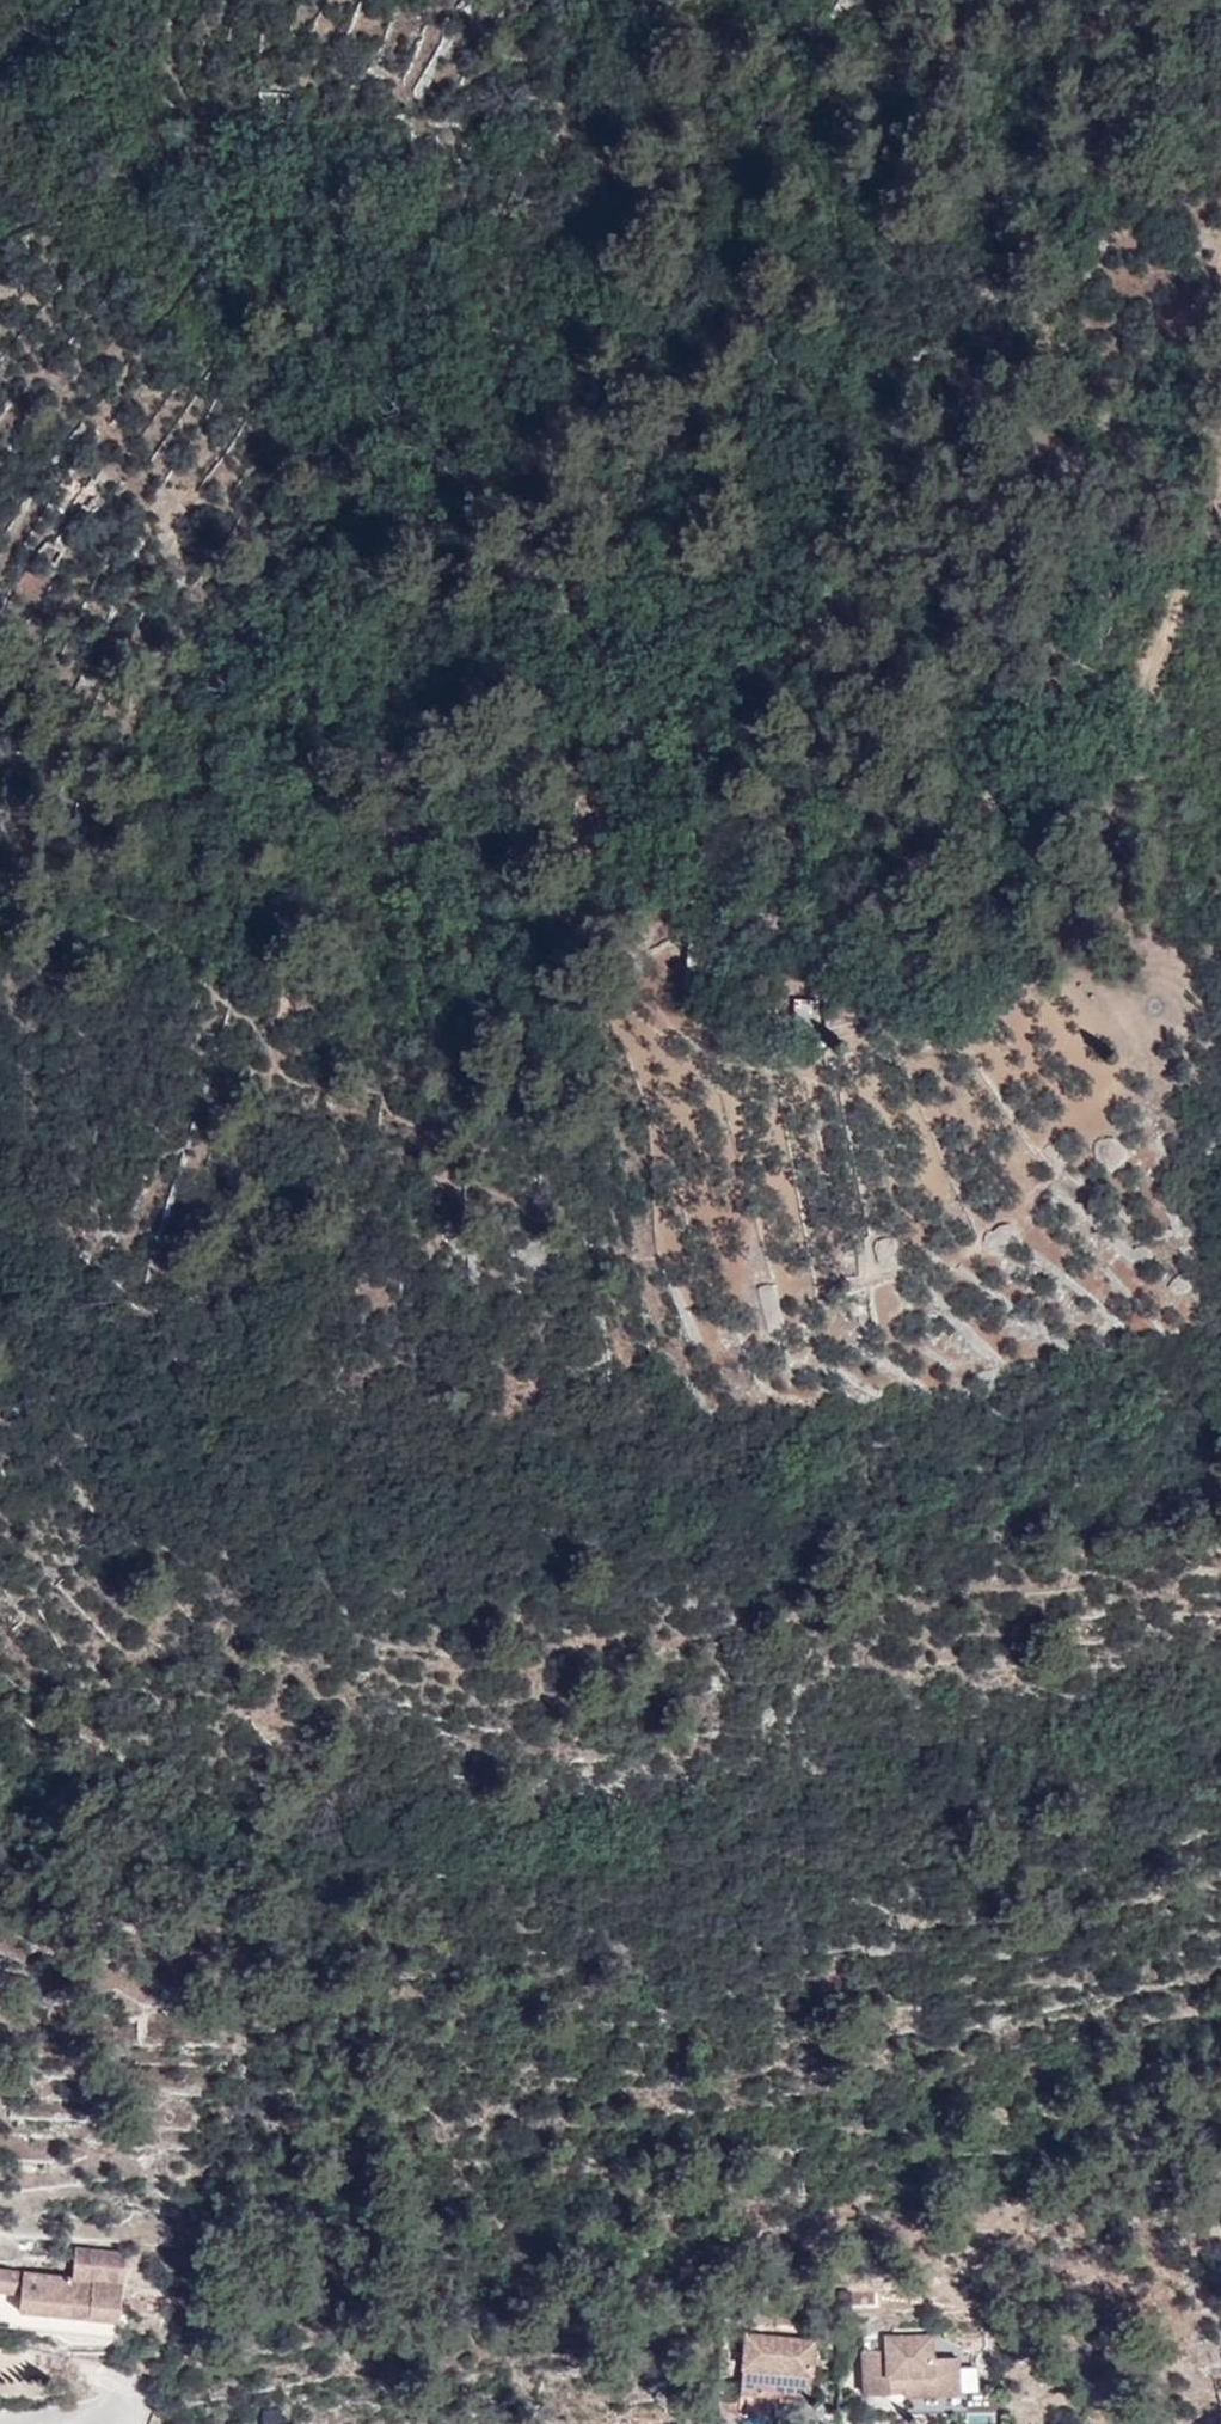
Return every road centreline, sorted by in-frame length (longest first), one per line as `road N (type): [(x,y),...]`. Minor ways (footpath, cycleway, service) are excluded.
road 1 (unclassified): [(1220,484),(1133,725)]
road 2 (unclassified): [(1220,289),(1215,361),(1220,421)]

